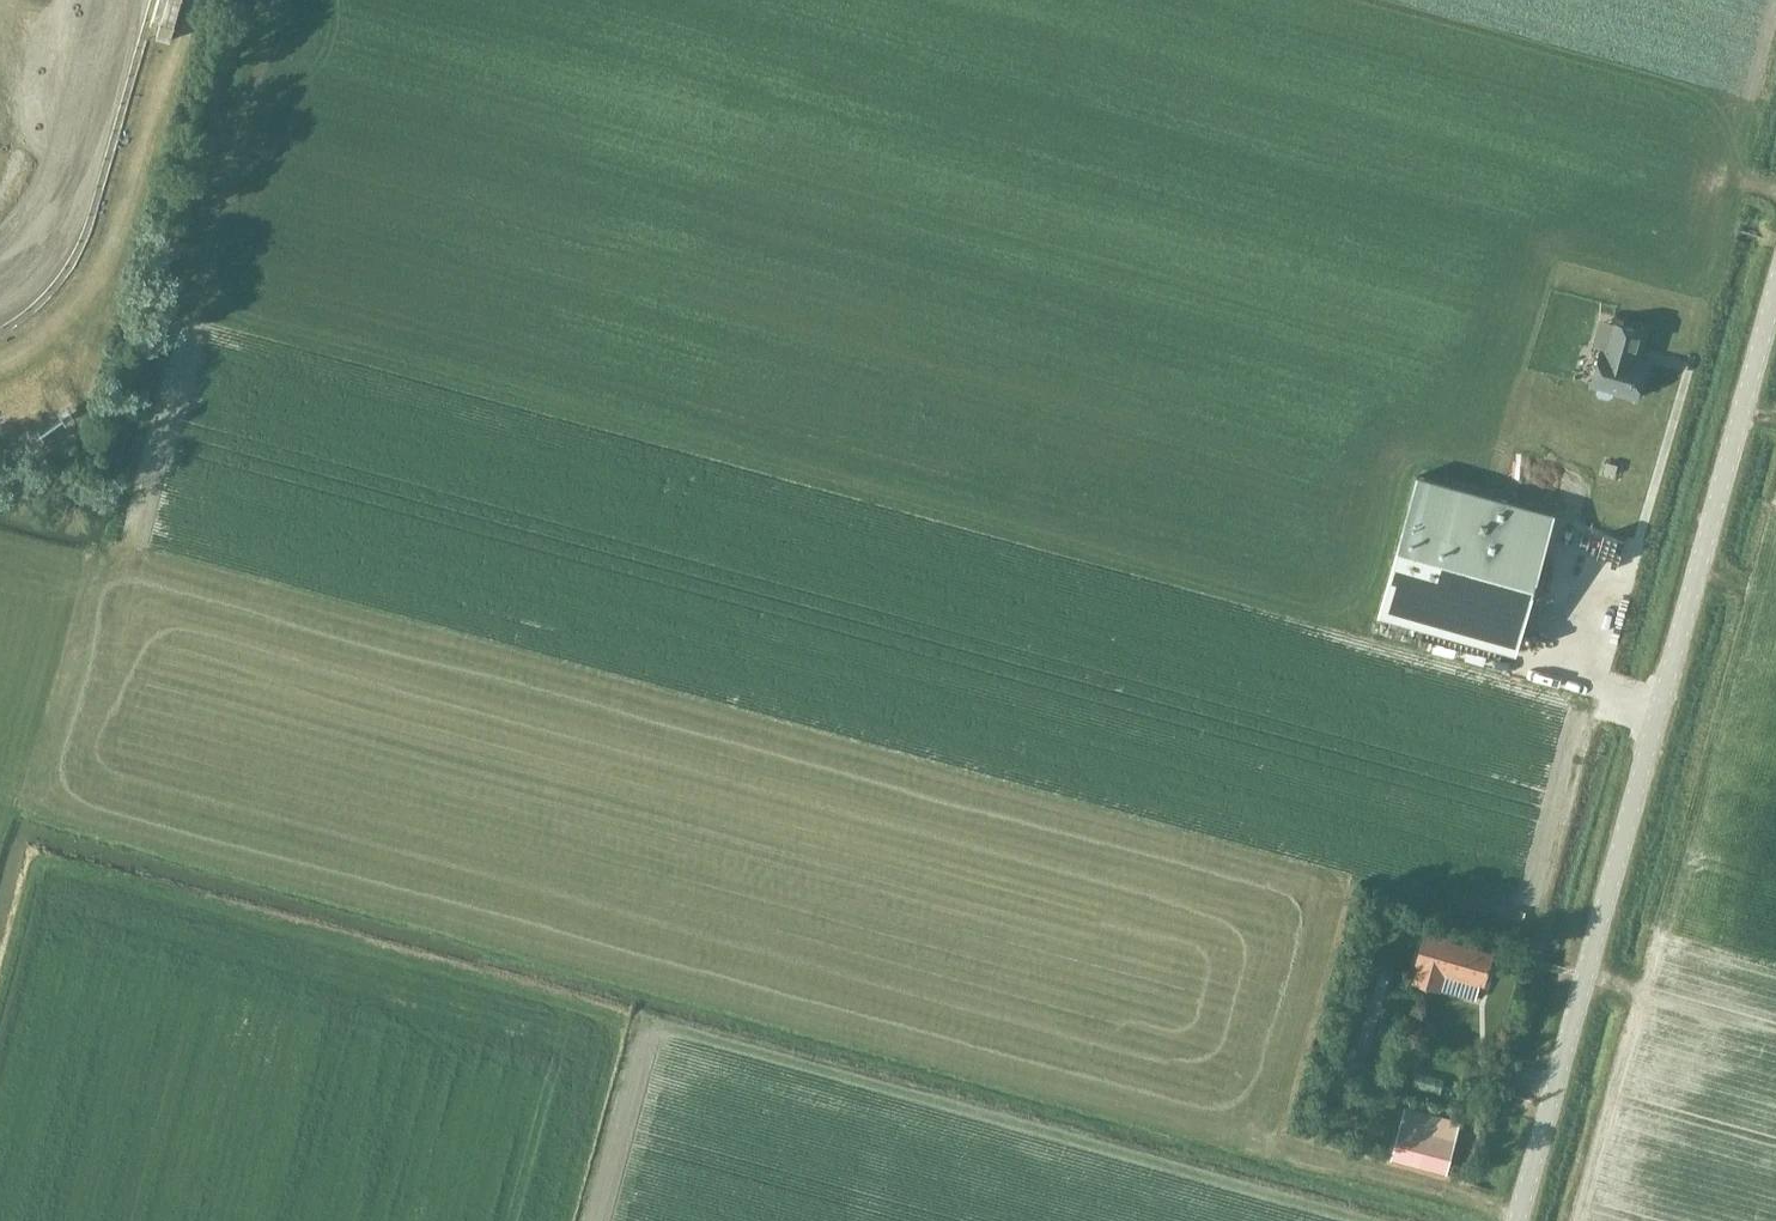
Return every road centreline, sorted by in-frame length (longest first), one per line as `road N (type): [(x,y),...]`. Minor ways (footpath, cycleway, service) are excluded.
road 1 (tertiary): [(1518,1220),(1775,272)]
road 2 (track): [(898,1049),(1447,1194),(1518,1220)]
road 3 (track): [(120,0),(54,212),(0,286)]

